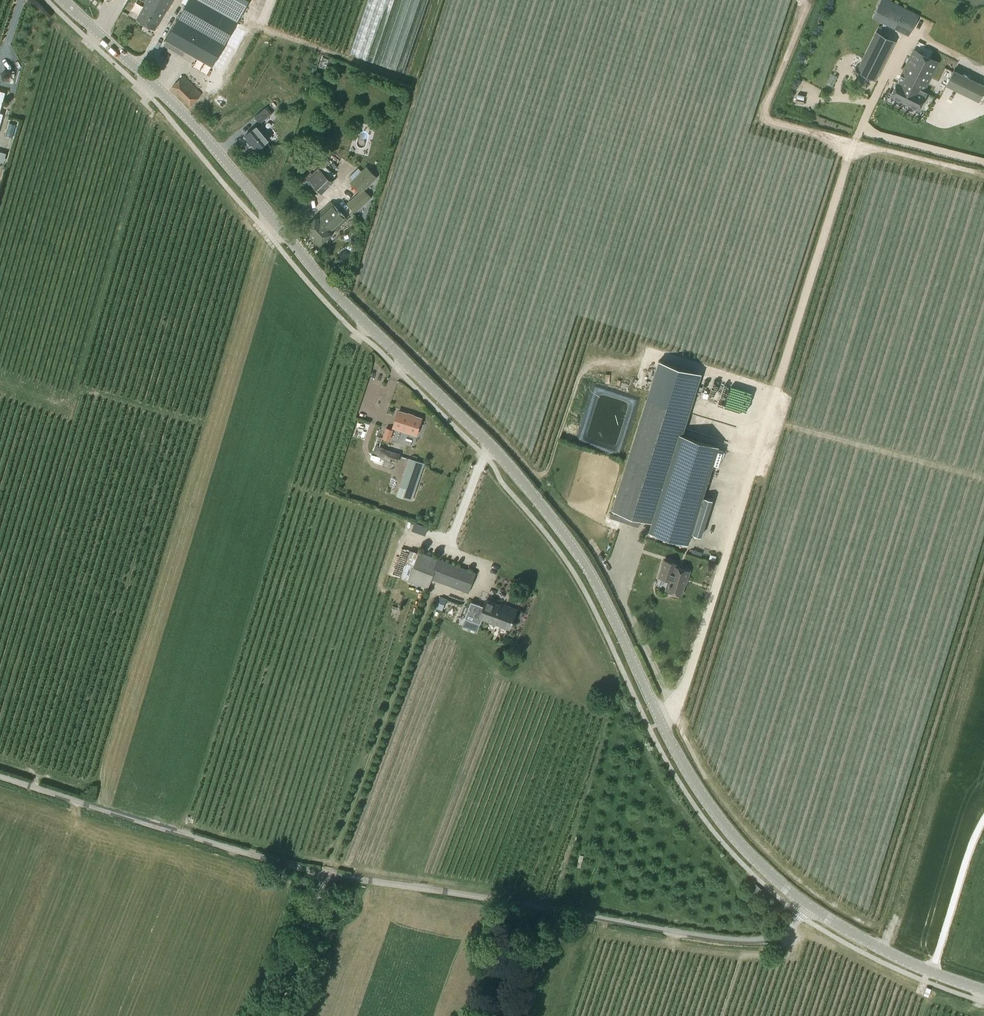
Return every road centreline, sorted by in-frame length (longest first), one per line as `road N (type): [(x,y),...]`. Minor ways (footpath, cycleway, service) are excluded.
road 1 (tertiary): [(807,909),(754,864),(696,792),(589,564),(546,508),(319,275),(178,108),(64,0)]
road 2 (unclassified): [(807,909),(771,934),(744,938),(290,865),(0,776)]
road 3 (track): [(853,142),(767,118),(809,0)]
road 4 (tertiary): [(983,991),(872,948),(807,909)]
road 5 (track): [(266,1015),(320,868)]

